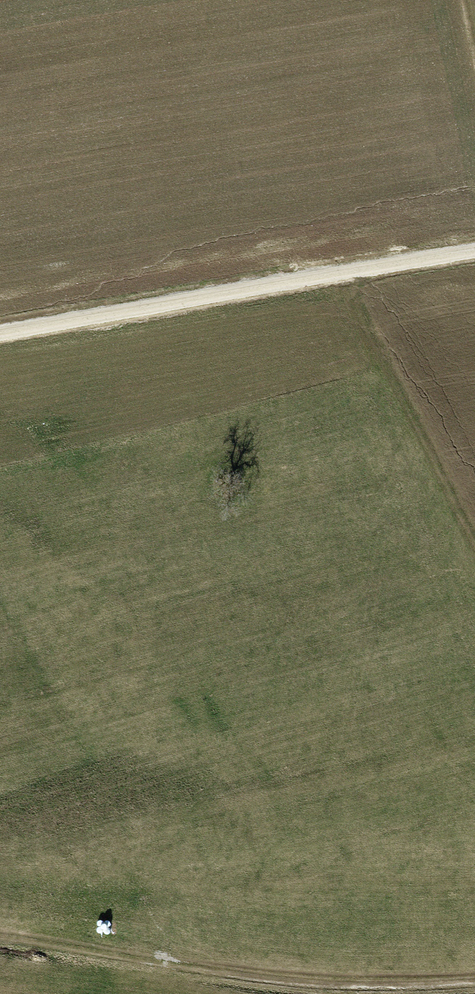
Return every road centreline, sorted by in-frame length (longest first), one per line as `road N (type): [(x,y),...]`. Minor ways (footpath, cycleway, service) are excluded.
road 1 (track): [(0,331),(474,251)]
road 2 (track): [(0,936),(321,988),(474,981)]
road 3 (track): [(341,272),(474,547)]

